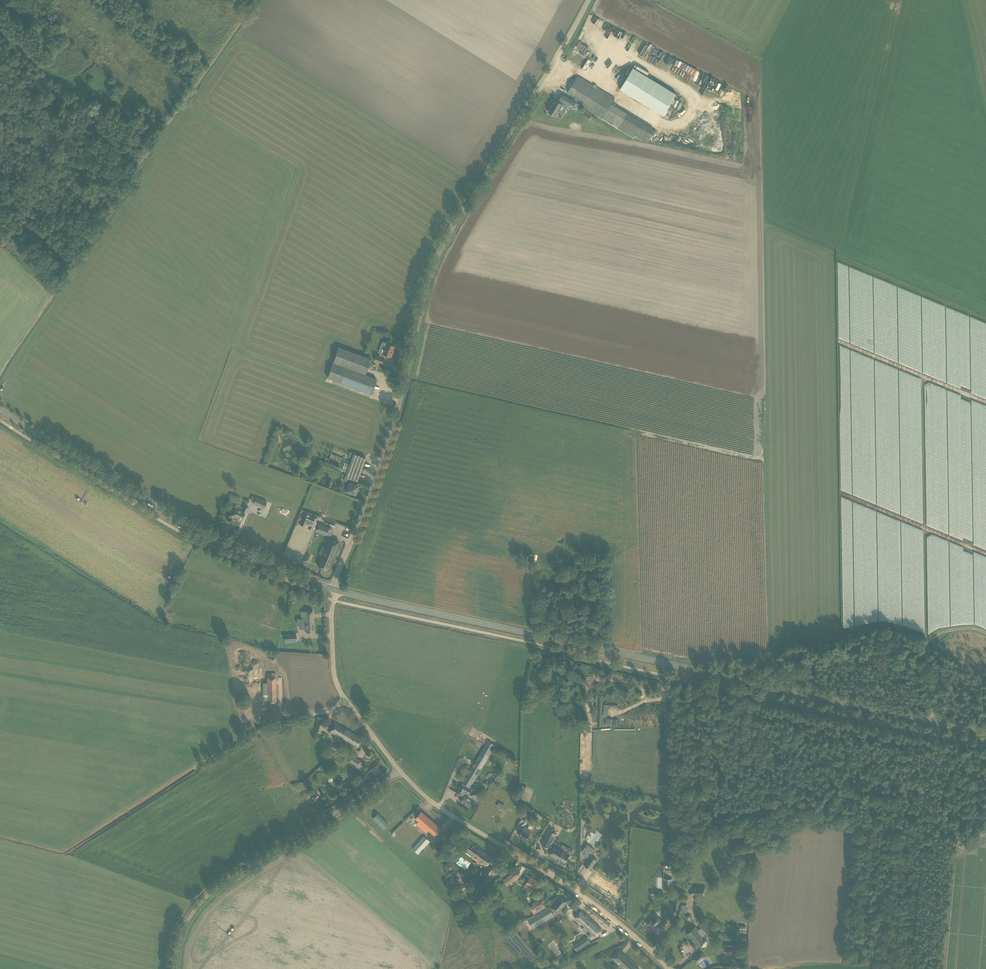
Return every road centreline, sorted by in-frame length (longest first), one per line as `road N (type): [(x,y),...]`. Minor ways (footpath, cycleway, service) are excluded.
road 1 (tertiary): [(985,735),(335,590)]
road 2 (unclassified): [(335,590),(407,377),(436,265),(587,0)]
road 3 (tertiary): [(335,590),(194,531),(0,407)]
road 4 (track): [(908,968),(914,843),(869,822),(775,810),(708,827)]
road 5 (unclassified): [(667,968),(572,889),(429,800),(399,769)]
road 6 (unclassified): [(174,968),(188,914),(210,888),(399,769)]
road 7 (unclassified): [(399,769),(333,678),(335,590)]
road 8 (track): [(908,963),(819,957),(746,968)]
road 9 (track): [(708,827),(714,796),(768,698)]
road 10 (track): [(654,952),(708,827)]

